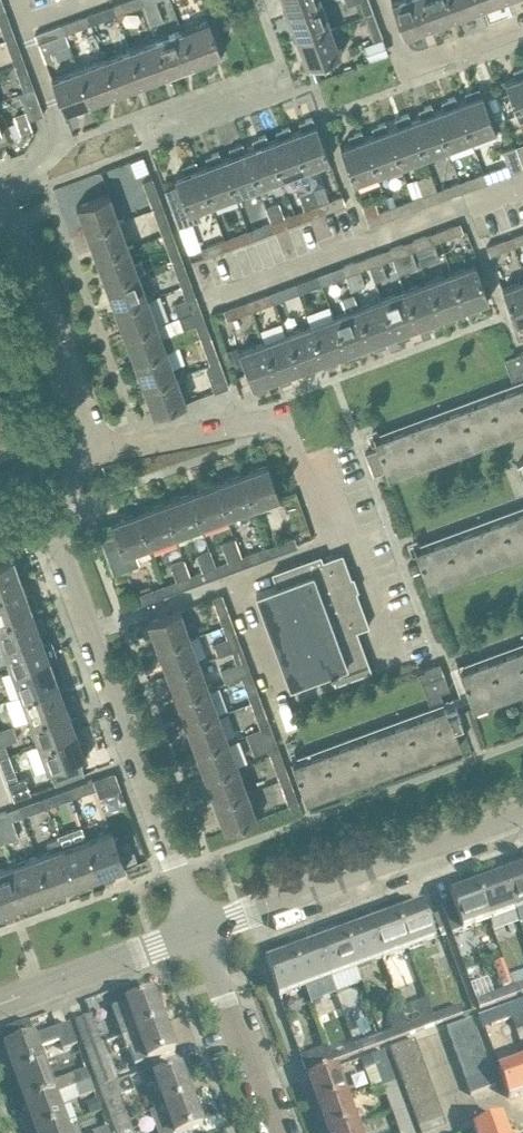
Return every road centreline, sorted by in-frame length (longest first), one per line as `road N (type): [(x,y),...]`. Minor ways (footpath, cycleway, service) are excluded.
road 1 (residential): [(400,666),(337,489),(297,463),(279,423),(142,449),(92,438)]
road 2 (residential): [(200,931),(49,514)]
road 3 (unclassified): [(200,931),(522,810)]
road 4 (residential): [(203,302),(522,188)]
road 5 (residential): [(92,438),(10,210),(0,202)]
road 6 (residential): [(276,1132),(200,931)]
road 7 (unclassified): [(0,1003),(200,931)]
road 8 (residential): [(408,71),(522,27)]

